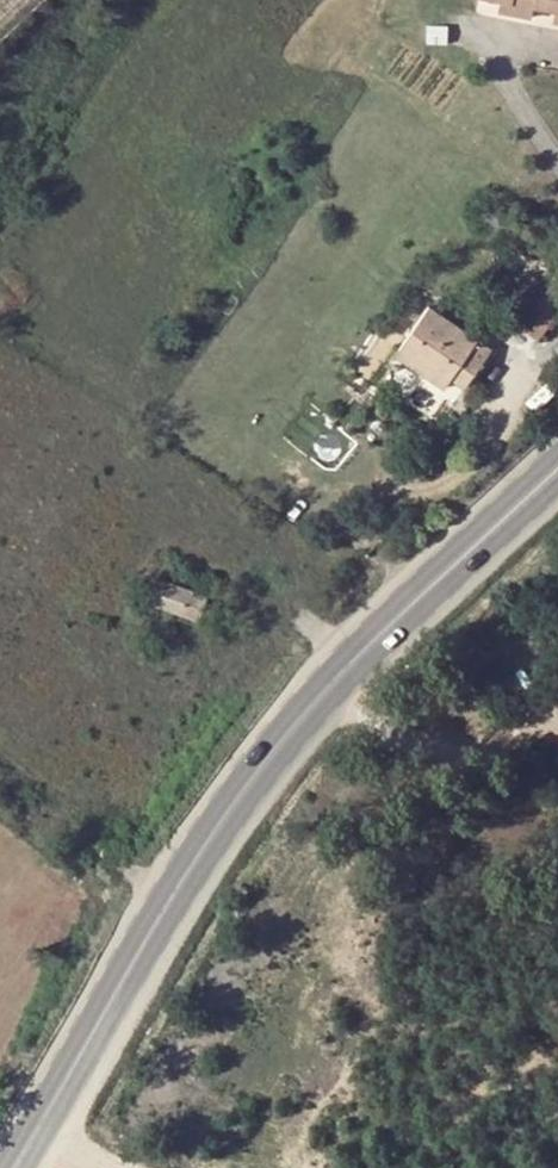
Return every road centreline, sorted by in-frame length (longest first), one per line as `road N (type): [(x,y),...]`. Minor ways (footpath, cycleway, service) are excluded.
road 1 (secondary): [(26,1144),(239,794),(329,688),(557,471)]

